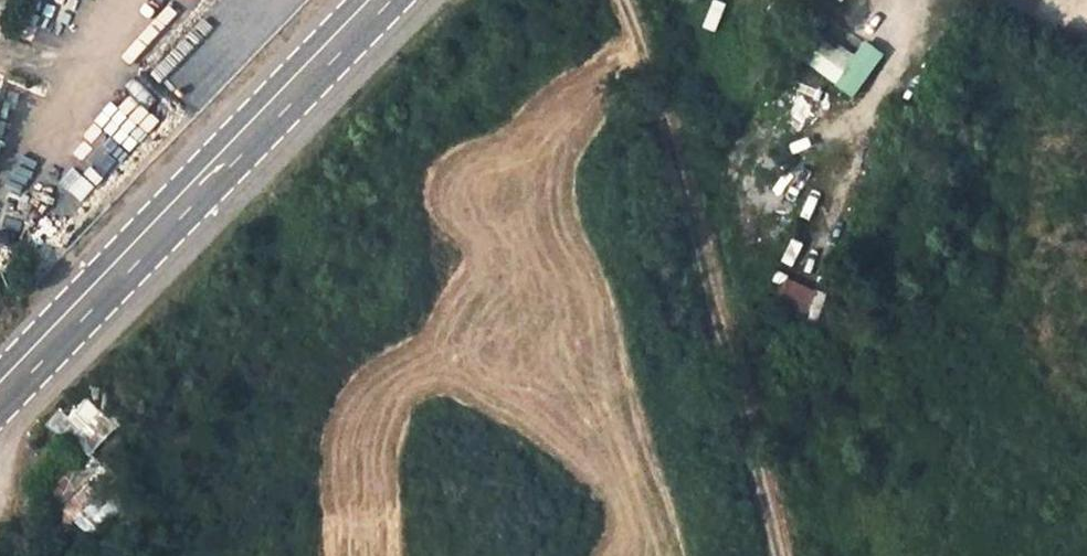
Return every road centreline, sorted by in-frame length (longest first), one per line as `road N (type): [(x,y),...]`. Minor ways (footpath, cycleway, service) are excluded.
road 1 (track): [(776,555),(748,417),(621,0)]
road 2 (primary): [(0,399),(389,0)]

